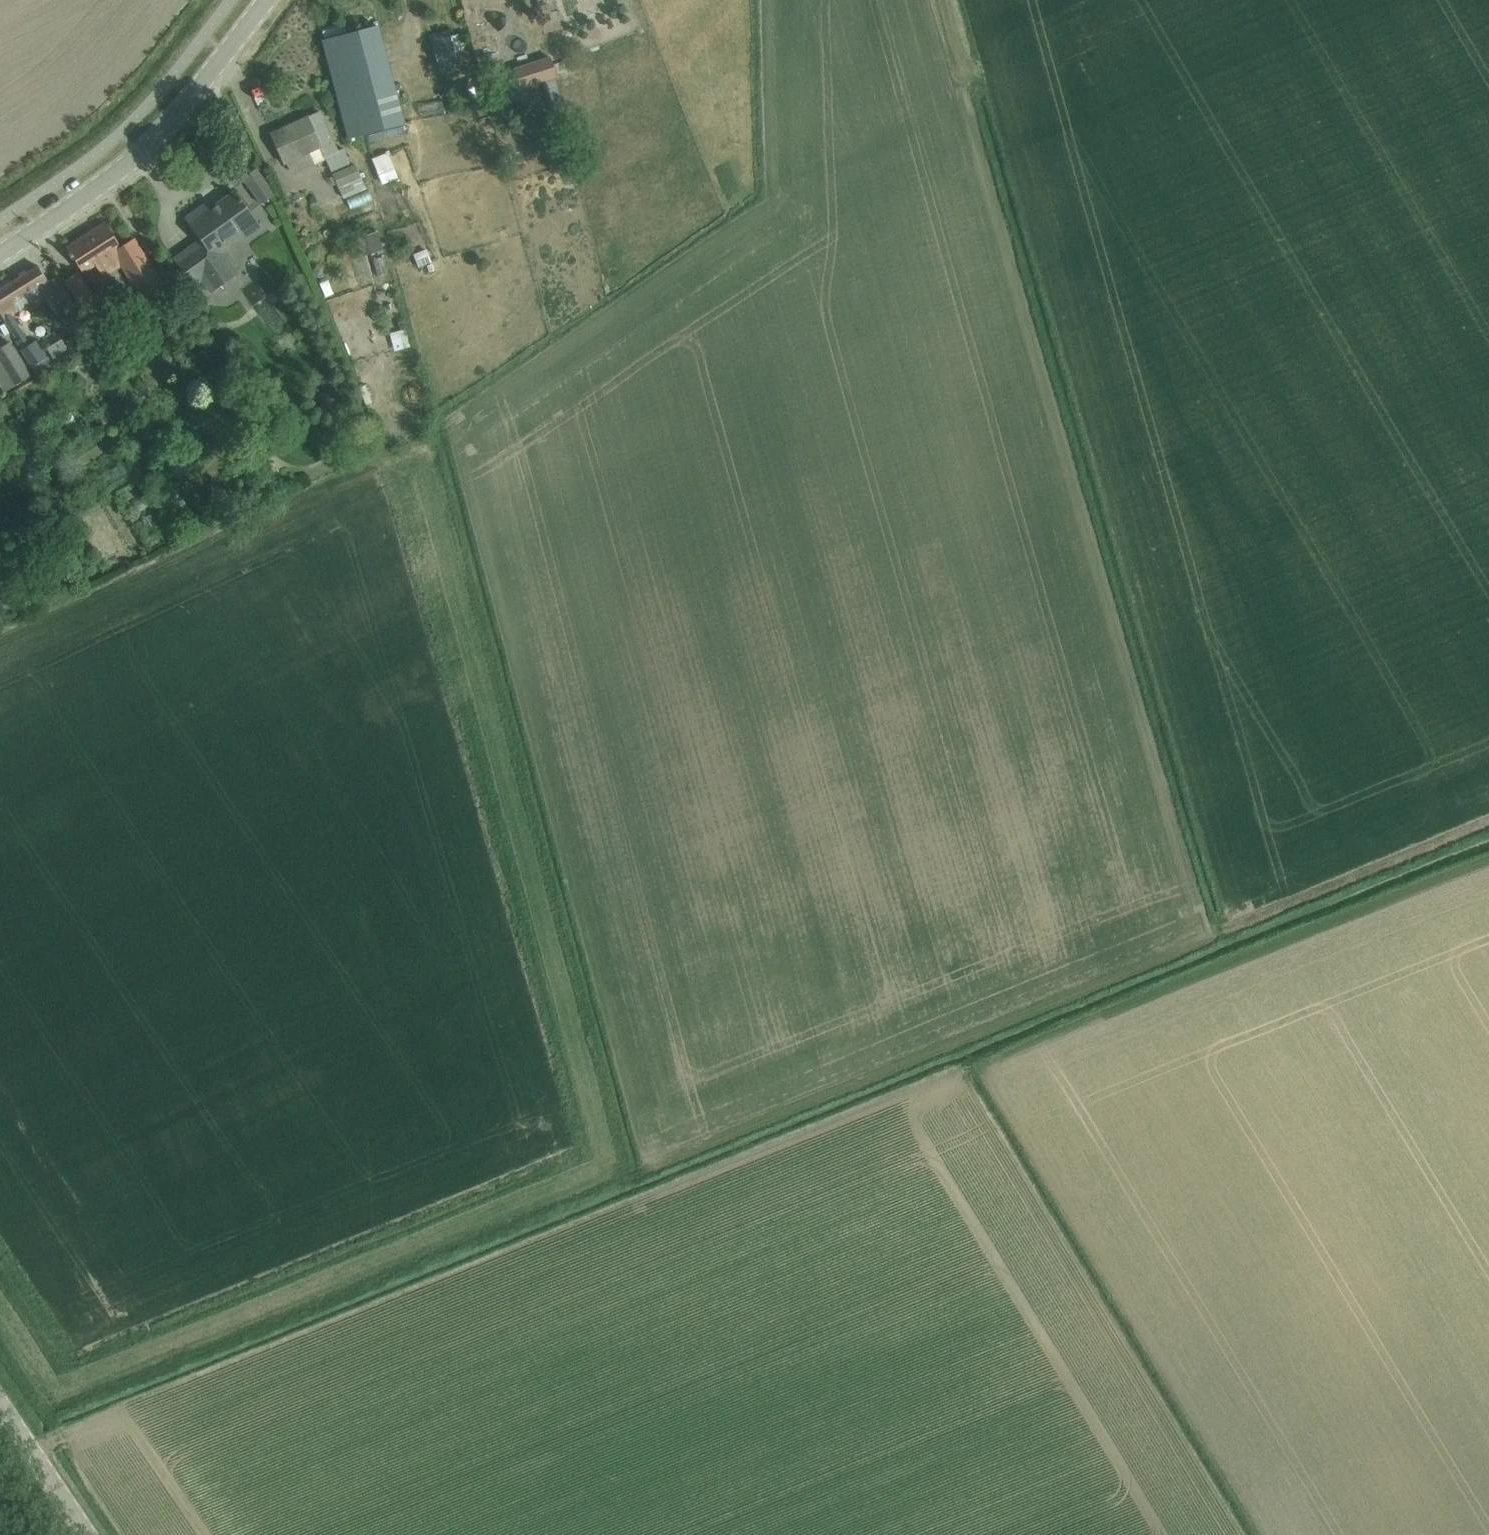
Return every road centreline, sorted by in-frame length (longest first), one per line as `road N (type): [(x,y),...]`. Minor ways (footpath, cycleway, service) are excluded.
road 1 (tertiary): [(0,256),(145,148),(267,0)]
road 2 (tertiary): [(98,1534),(0,1389)]

